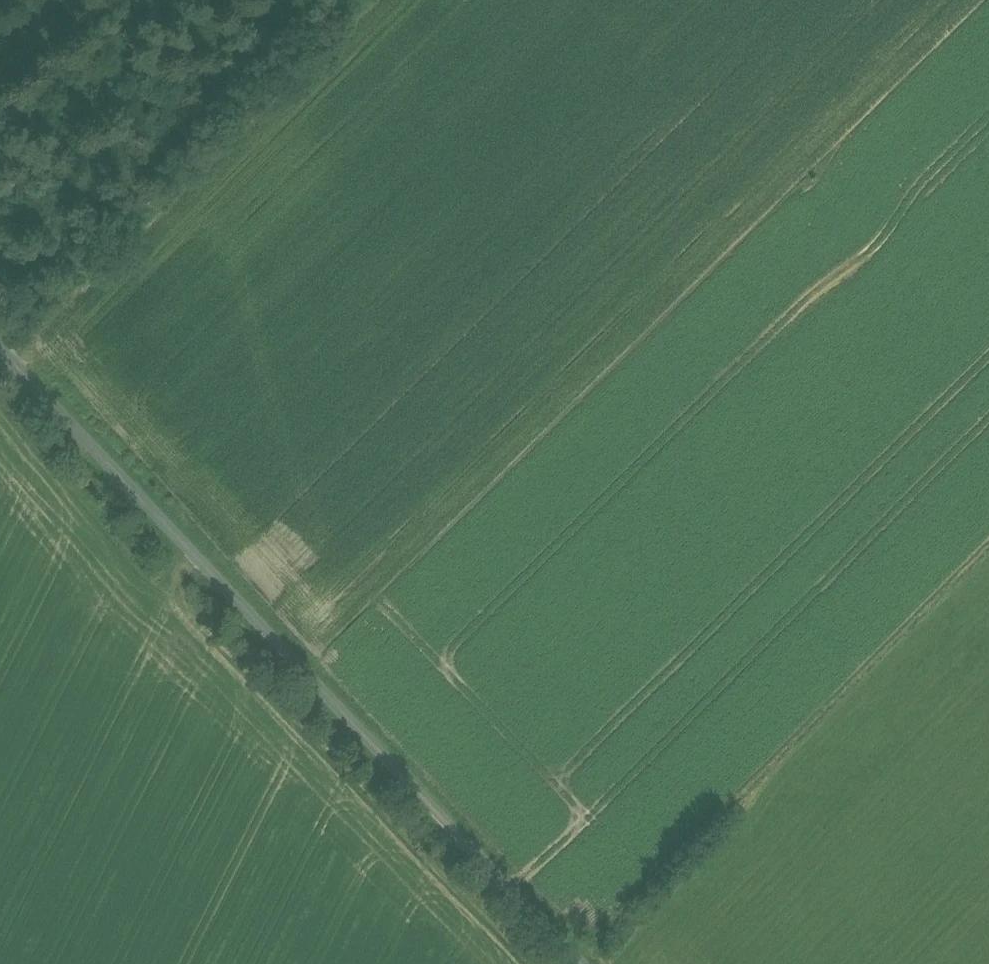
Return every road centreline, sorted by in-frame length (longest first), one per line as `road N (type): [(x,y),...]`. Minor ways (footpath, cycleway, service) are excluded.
road 1 (unclassified): [(0,331),(599,963)]
road 2 (track): [(189,448),(218,432),(475,170)]
road 3 (track): [(11,344),(82,350),(189,448),(209,504),(213,557)]

